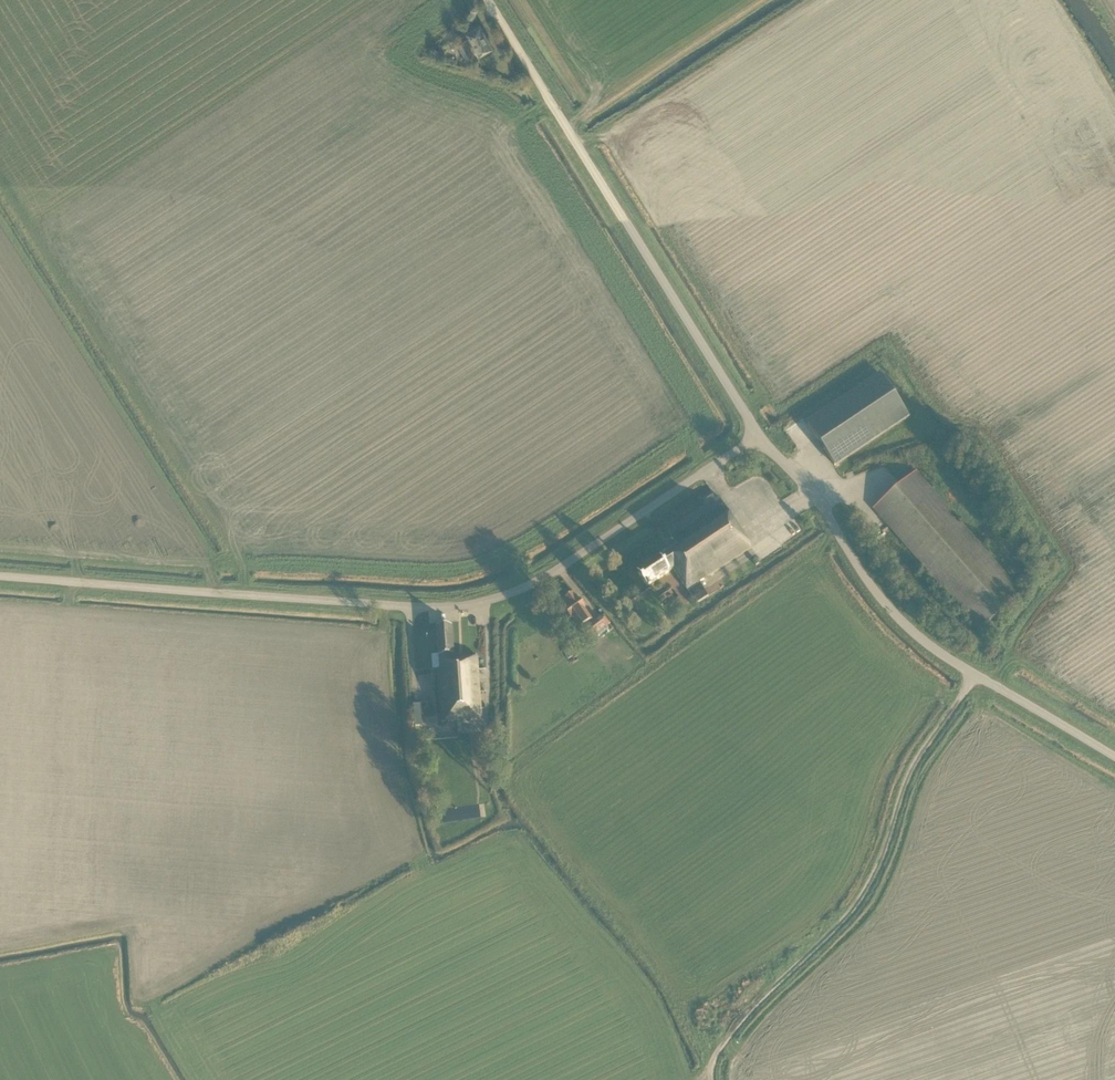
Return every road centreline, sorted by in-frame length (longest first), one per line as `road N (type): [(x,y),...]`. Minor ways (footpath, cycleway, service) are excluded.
road 1 (unclassified): [(759,437),(552,574),(462,606),(0,577)]
road 2 (unclassified): [(759,437),(489,0)]
road 3 (unclassified): [(1114,759),(911,631),(796,475),(759,437)]

